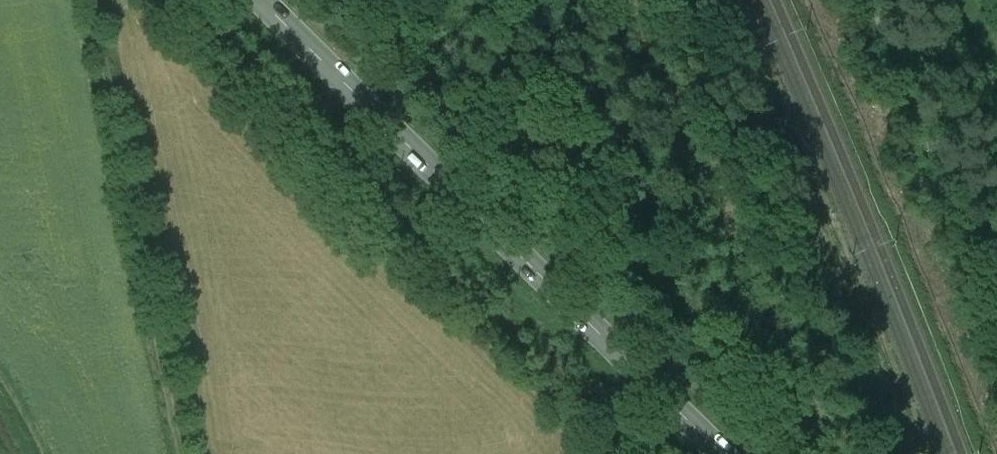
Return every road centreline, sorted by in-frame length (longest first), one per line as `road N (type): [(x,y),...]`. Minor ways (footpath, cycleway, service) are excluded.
road 1 (primary): [(723,453),(260,0)]
road 2 (track): [(88,0),(175,453)]
road 3 (track): [(849,0),(996,346)]

